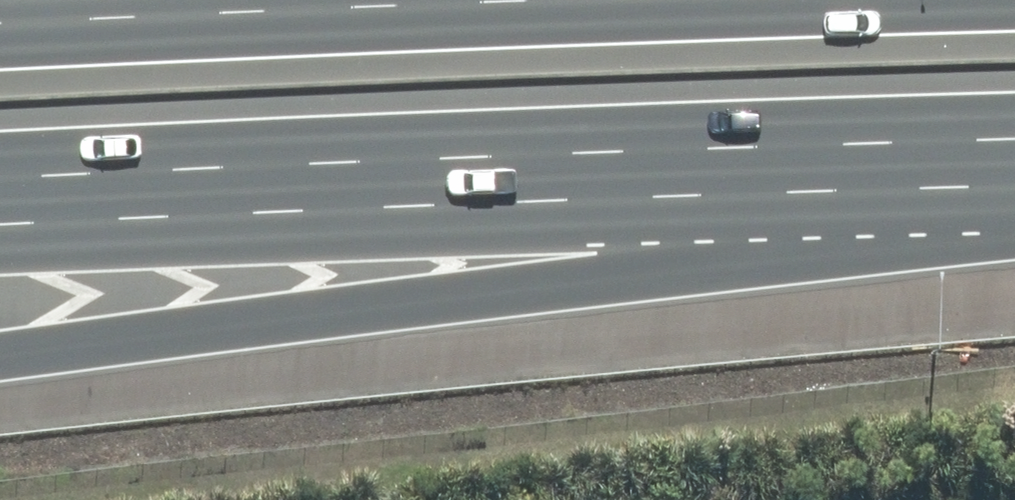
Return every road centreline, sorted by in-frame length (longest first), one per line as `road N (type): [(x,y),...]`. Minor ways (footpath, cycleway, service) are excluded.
road 1 (motorway): [(1014,181),(589,284),(0,363)]
road 2 (motorway): [(1014,143),(0,180)]
road 3 (motorway): [(0,24),(591,0)]

